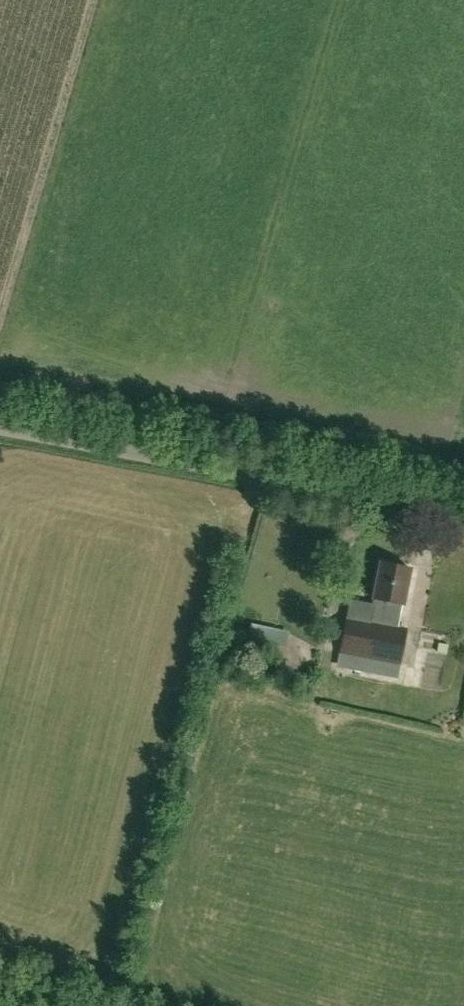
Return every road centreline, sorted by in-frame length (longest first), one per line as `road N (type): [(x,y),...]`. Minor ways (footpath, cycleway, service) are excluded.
road 1 (unclassified): [(463,515),(0,429)]

